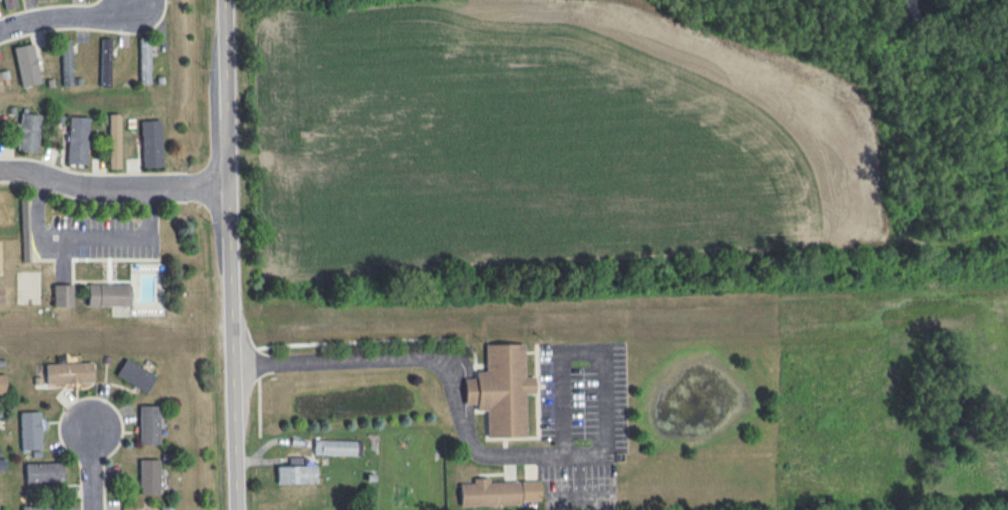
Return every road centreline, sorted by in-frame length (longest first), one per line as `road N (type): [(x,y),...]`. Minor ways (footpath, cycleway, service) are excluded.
road 1 (tertiary): [(225,0),(238,509)]
road 2 (residential): [(0,178),(227,195)]
road 3 (residential): [(130,2),(95,20),(0,36)]

